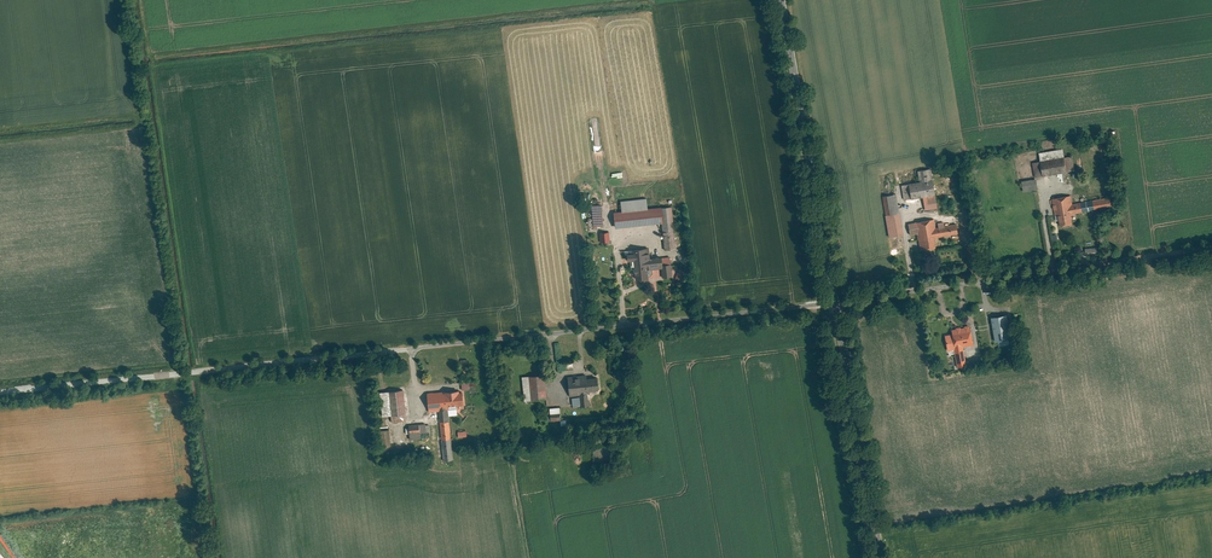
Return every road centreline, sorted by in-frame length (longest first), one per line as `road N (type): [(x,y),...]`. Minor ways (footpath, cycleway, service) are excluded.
road 1 (residential): [(411,349),(833,301)]
road 2 (track): [(0,391),(411,349)]
road 3 (tertiary): [(780,0),(833,301)]
road 4 (tertiary): [(833,301),(880,557)]
road 5 (residential): [(833,301),(1061,269)]
road 6 (track): [(1061,269),(1211,246)]

